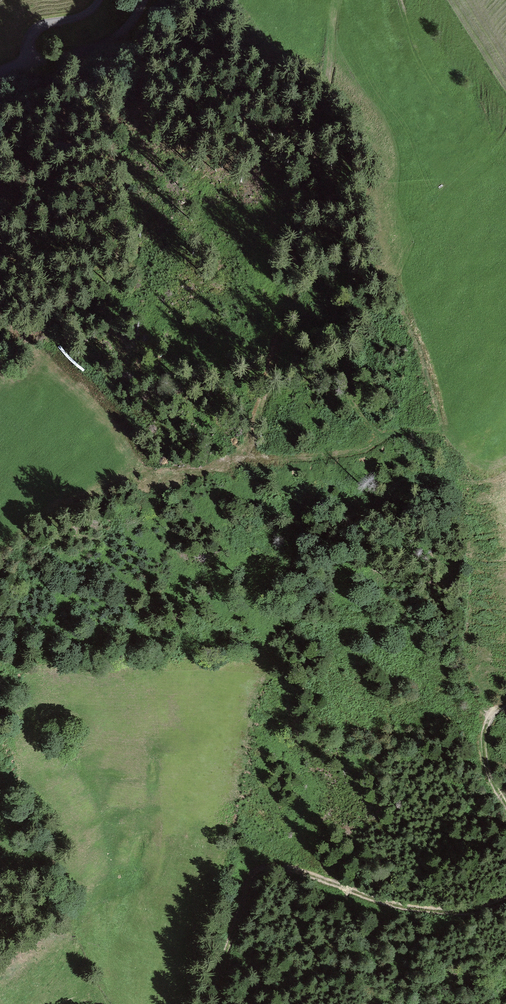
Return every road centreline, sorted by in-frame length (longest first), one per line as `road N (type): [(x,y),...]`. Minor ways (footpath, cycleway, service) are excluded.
road 1 (track): [(211,1003),(244,898),(265,866),(421,909),(466,912),(505,900)]
road 2 (track): [(488,155),(423,69),(400,0)]
road 3 (unclassified): [(146,0),(116,41),(0,73)]

